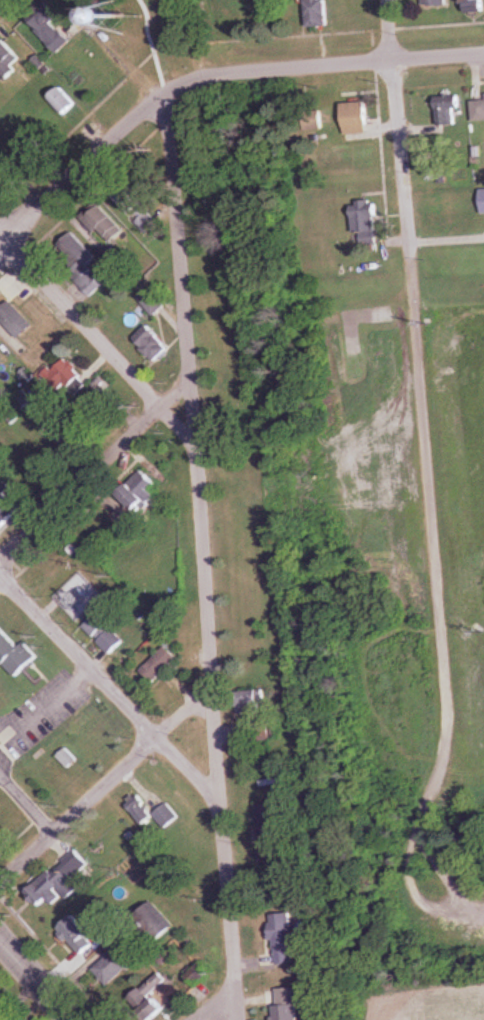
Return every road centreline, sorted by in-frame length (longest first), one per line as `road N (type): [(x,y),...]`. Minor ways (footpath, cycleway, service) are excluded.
road 1 (residential): [(237,1019),(162,96)]
road 2 (residential): [(0,242),(145,109),(200,79),(483,53)]
road 3 (residential): [(219,803),(0,575)]
road 4 (residential): [(194,448),(0,238)]
road 5 (residential): [(0,884),(208,696)]
road 6 (residential): [(0,565),(189,388)]
road 7 (residential): [(391,61),(413,272)]

